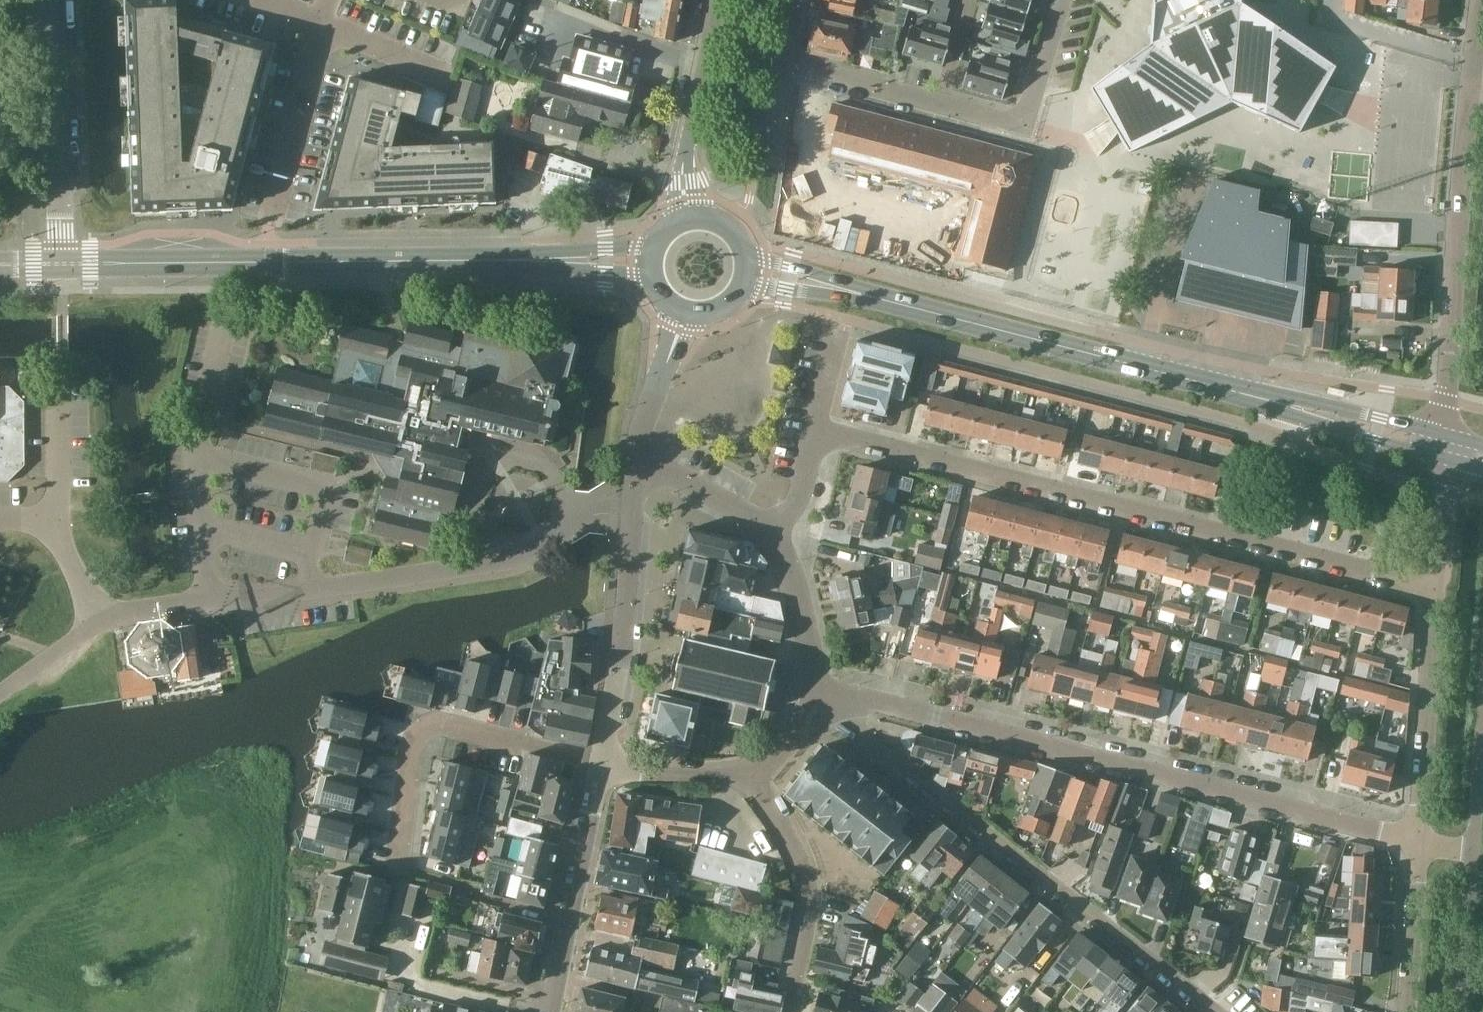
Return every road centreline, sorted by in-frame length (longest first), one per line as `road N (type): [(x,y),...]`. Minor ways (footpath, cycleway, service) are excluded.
road 1 (residential): [(0,692),(99,622),(146,609),(510,561),(586,516),(629,509)]
road 2 (residential): [(1432,589),(816,431)]
road 3 (residential): [(841,696),(1418,842)]
road 4 (residential): [(841,696),(855,731),(1215,1011)]
road 5 (tertiary): [(62,263),(548,260)]
road 6 (tertiary): [(1276,404),(834,289)]
road 7 (residential): [(1445,434),(1473,66)]
road 8 (residential): [(1060,0),(1023,125),(817,70)]
road 9 (residential): [(600,761),(427,726),(412,744),(398,869)]
road 10 (residential): [(62,263),(52,0)]
road 11 (residential): [(749,769),(801,871),(805,923),(790,1011)]
road 12 (residential): [(552,1011),(600,761)]
road 13 (residential): [(600,761),(621,661),(629,509)]
road 14 (residential): [(1418,842),(1432,589)]
road 15 (residential): [(817,70),(792,205),(893,228)]
road 16 (residential): [(690,217),(683,165),(716,0)]
road 17 (residential): [(271,225),(323,24)]
road 18 (tertiary): [(1276,404),(1444,457)]
road 19 (residential): [(632,477),(637,437),(684,311)]
road 20 (tertiary): [(1445,434),(1307,403),(1276,404)]
road 21 (residential): [(1405,1011),(1418,842)]
road 22 (unclassified): [(1456,1011),(1472,848)]
road 23 (residential): [(816,690),(799,594),(771,534)]
road 24 (residential): [(771,534),(666,471),(632,477)]
road 25 (residential): [(600,761),(706,774),(749,769)]
road 26 (unclassified): [(1472,848),(1482,708)]
road 27 (residential): [(449,77),(323,24)]
road 28 (residential): [(1432,589),(1441,561),(1444,457)]

